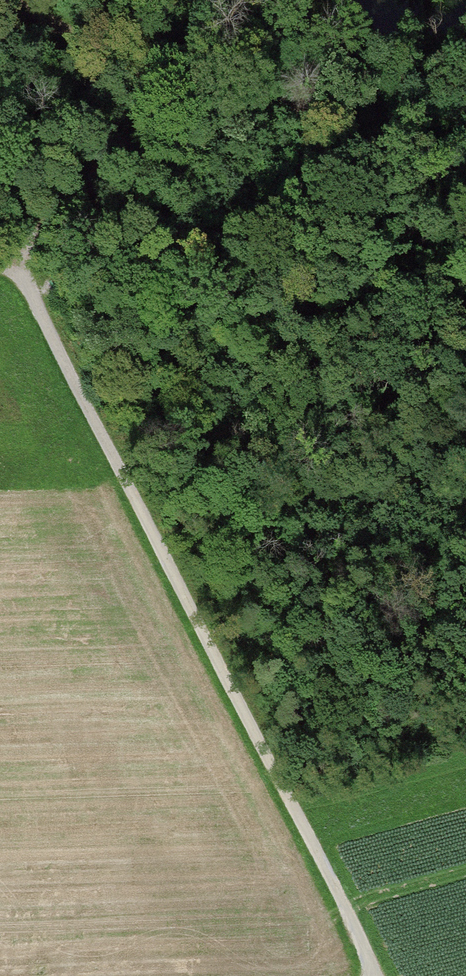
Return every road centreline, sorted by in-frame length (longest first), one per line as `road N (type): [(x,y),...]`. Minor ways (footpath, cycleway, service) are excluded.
road 1 (track): [(0,264),(11,264),(33,293),(294,803),(365,948),(369,975)]
road 2 (track): [(465,175),(331,118),(0,10)]
road 3 (track): [(11,264),(146,125),(157,104),(139,56)]

